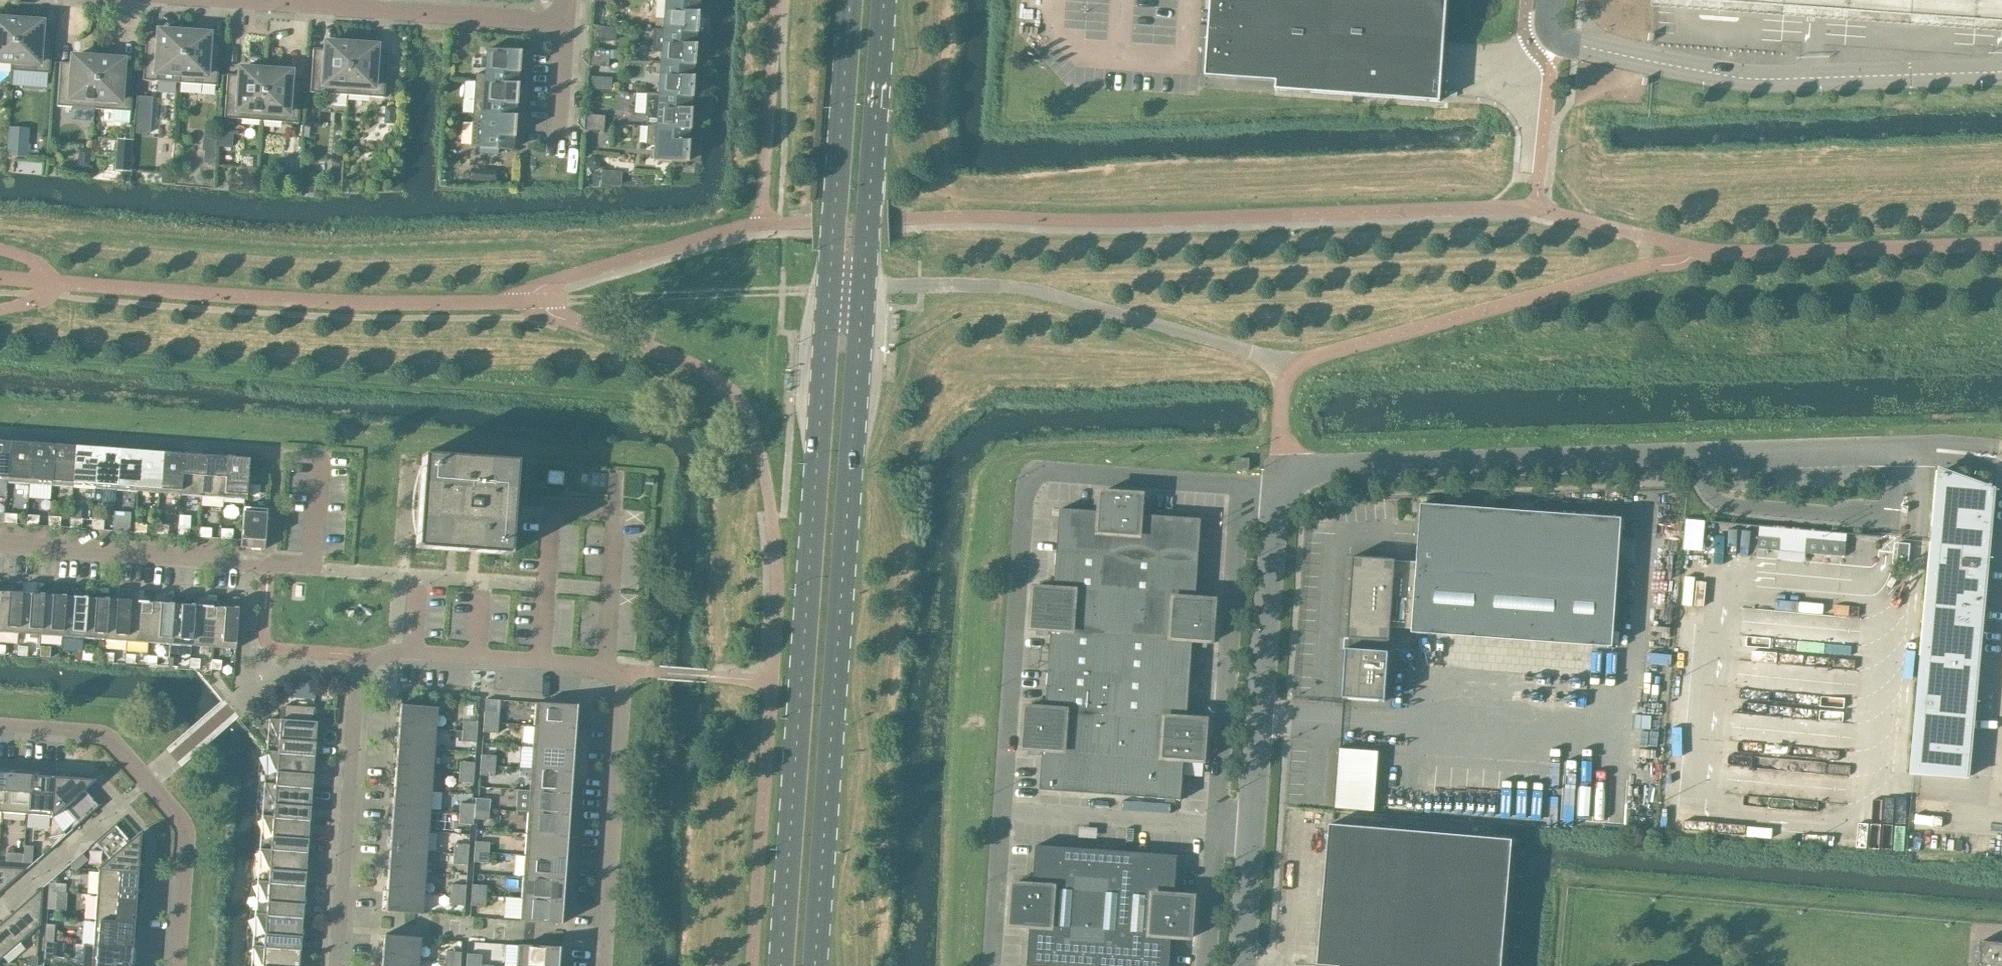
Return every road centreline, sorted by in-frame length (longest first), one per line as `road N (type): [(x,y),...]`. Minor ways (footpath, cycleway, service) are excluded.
road 1 (secondary): [(850,0),(785,965)]
road 2 (residential): [(339,965),(360,675),(381,652),(416,652),(605,665),(616,675),(601,965)]
road 3 (secondary): [(814,965),(862,285)]
road 4 (unclassified): [(1276,488),(1281,468),(1910,448)]
road 5 (unclassified): [(1001,810),(1031,473),(1243,486)]
road 6 (unclassified): [(1289,373),(1270,357),(1024,284),(862,285)]
road 7 (residential): [(0,728),(104,736),(178,818),(175,965)]
road 8 (unclassified): [(1243,486),(1217,824)]
road 9 (unclassified): [(1252,826),(1276,488)]
road 10 (residential): [(274,0),(564,23)]
road 11 (secondary): [(862,285),(883,0)]
road 12 (residential): [(0,546),(268,565)]
road 13 (unclassified): [(1217,824),(1001,810)]
road 14 (unclassified): [(992,965),(1001,810)]
road 15 (unclassified): [(1217,824),(1208,965)]
road 16 (unclassified): [(1241,965),(1252,826)]
road 17 (residential): [(557,157),(564,23)]

